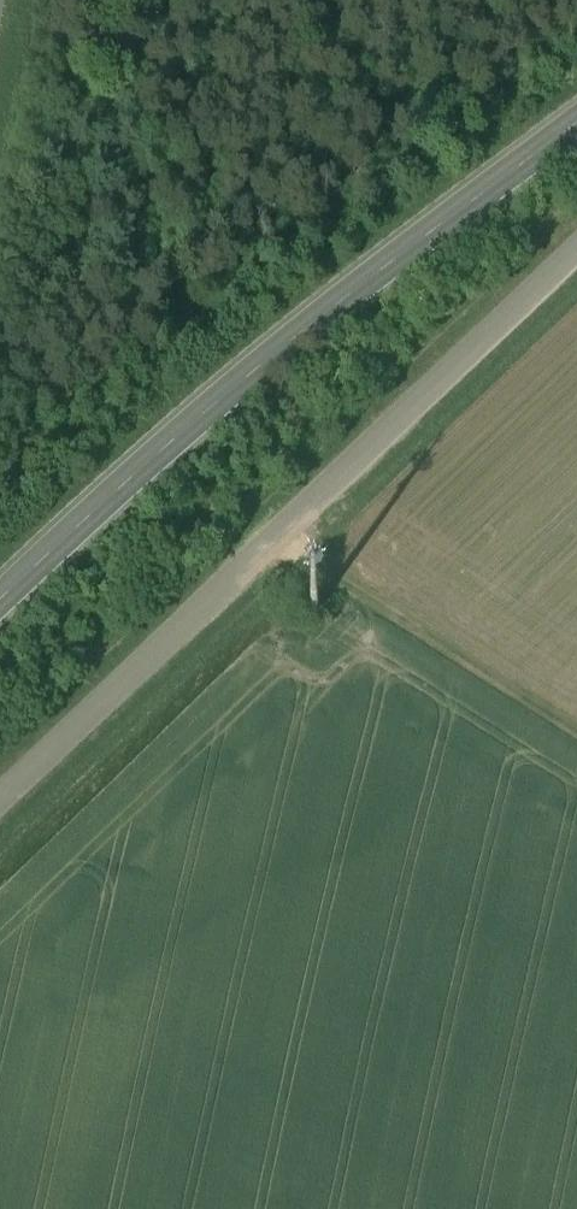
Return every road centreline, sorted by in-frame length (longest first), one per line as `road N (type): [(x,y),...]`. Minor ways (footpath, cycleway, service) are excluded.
road 1 (unclassified): [(576,244),(175,617),(0,792)]
road 2 (tertiary): [(0,612),(342,303),(576,122)]
road 3 (track): [(268,531),(576,730)]

